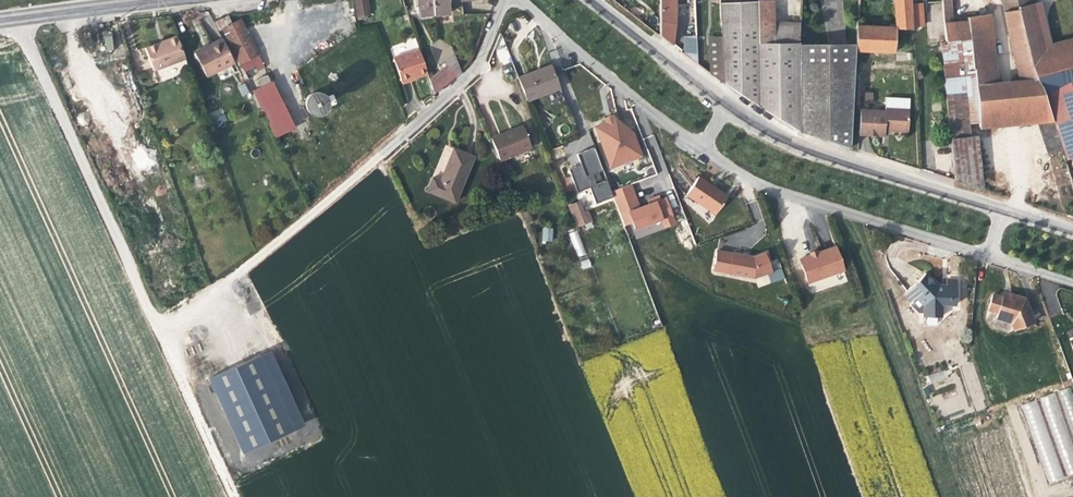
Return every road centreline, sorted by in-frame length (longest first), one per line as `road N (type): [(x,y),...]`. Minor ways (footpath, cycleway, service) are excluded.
road 1 (track): [(20,16),(233,496)]
road 2 (residential): [(988,257),(759,186),(702,148)]
road 3 (residential): [(1000,211),(819,153),(727,105)]
road 4 (track): [(385,155),(219,287),(150,319)]
road 5 (residential): [(702,148),(619,90),(523,0)]
road 6 (residential): [(385,155),(479,65),(505,0)]
road 7 (residential): [(727,105),(588,0)]
road 8 (secondary): [(0,19),(152,0)]

